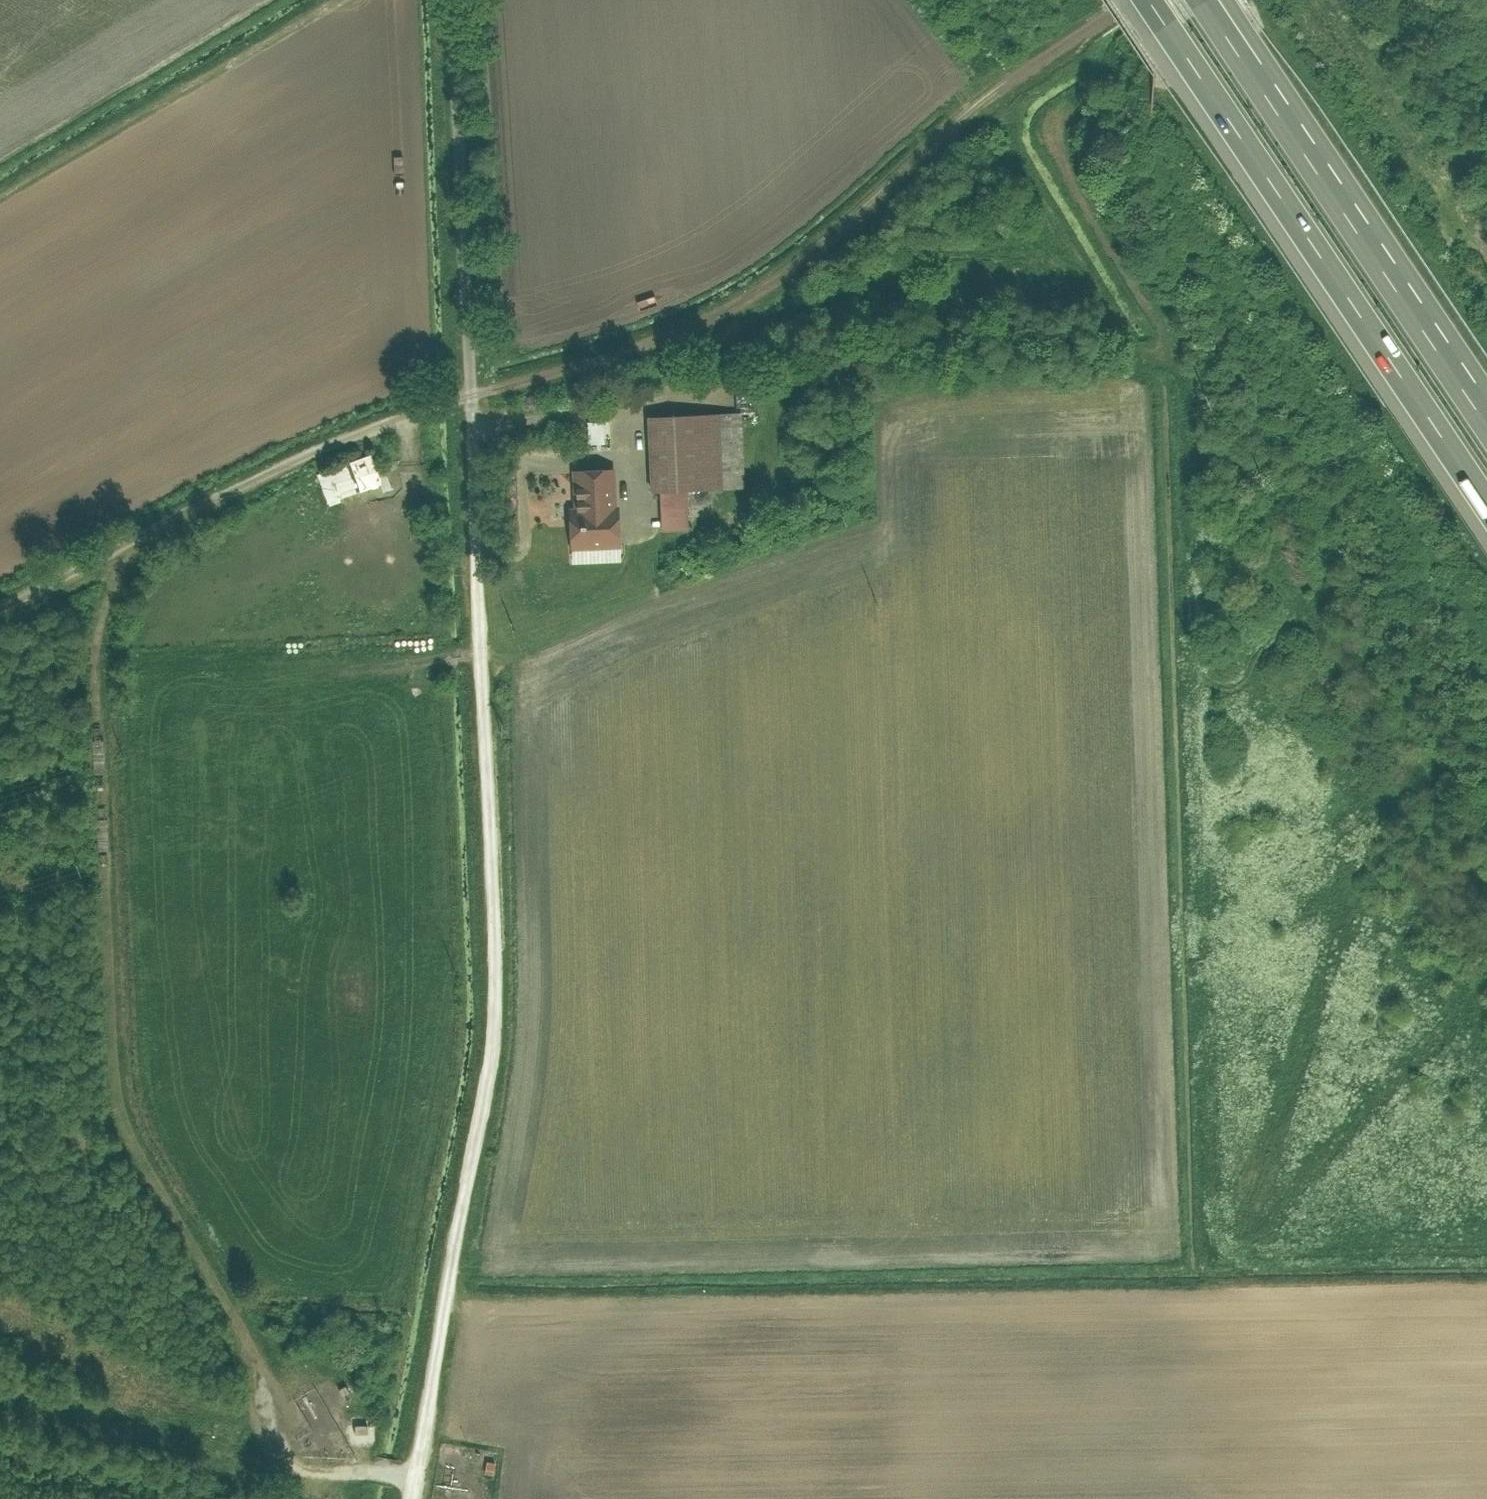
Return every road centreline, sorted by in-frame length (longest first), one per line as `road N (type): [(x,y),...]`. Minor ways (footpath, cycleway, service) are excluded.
road 1 (track): [(480,656),(500,899),(497,1026),(439,1317),(418,1498)]
road 2 (unclassified): [(480,656),(455,0)]
road 3 (motorway): [(1148,0),(1486,509)]
road 4 (motorway): [(1486,427),(1250,74)]
road 5 (track): [(421,1485),(315,1473),(280,1420)]

